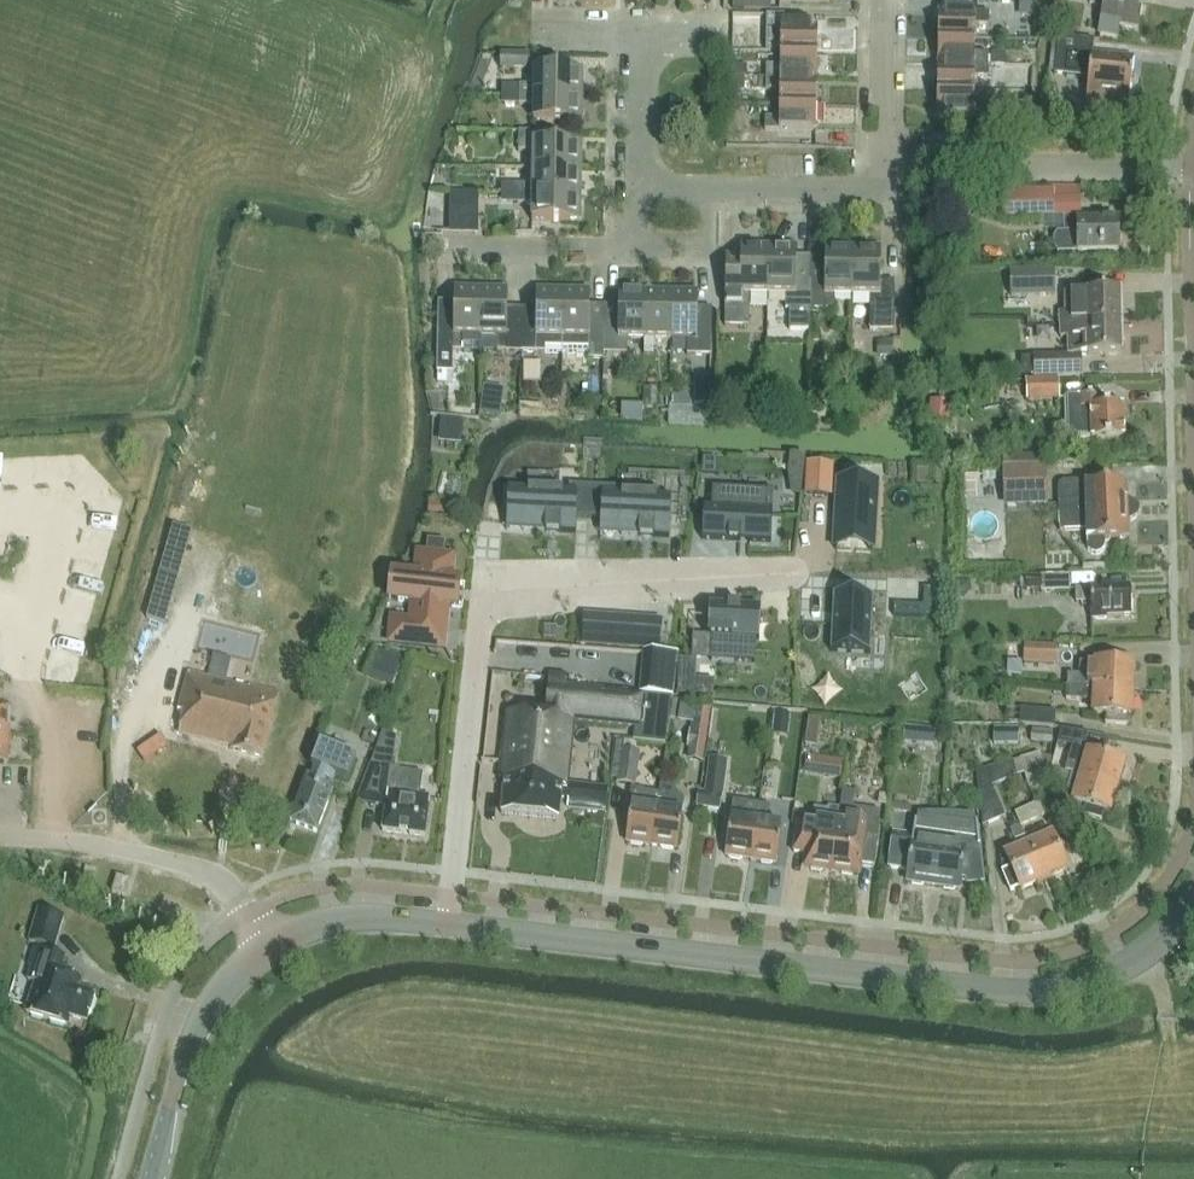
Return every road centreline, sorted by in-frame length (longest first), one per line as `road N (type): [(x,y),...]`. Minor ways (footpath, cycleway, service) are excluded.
road 1 (secondary): [(447,925),(1029,992),(1127,965),(1193,902)]
road 2 (residential): [(447,925),(482,600),(785,572)]
road 3 (residential): [(1193,169),(881,164)]
road 4 (unclassified): [(271,945),(211,874),(121,848),(0,837)]
road 5 (secondary): [(155,1178),(175,1082),(202,1022),(237,974),(271,945)]
road 6 (residential): [(881,164),(880,189),(709,188)]
road 7 (residential): [(445,243),(639,245)]
road 8 (secondary): [(271,945),(343,918),(447,925)]
road 9 (residential): [(881,164),(883,0)]
road 10 (residential): [(640,187),(642,39)]
road 11 (residential): [(639,245),(708,243),(709,188)]

